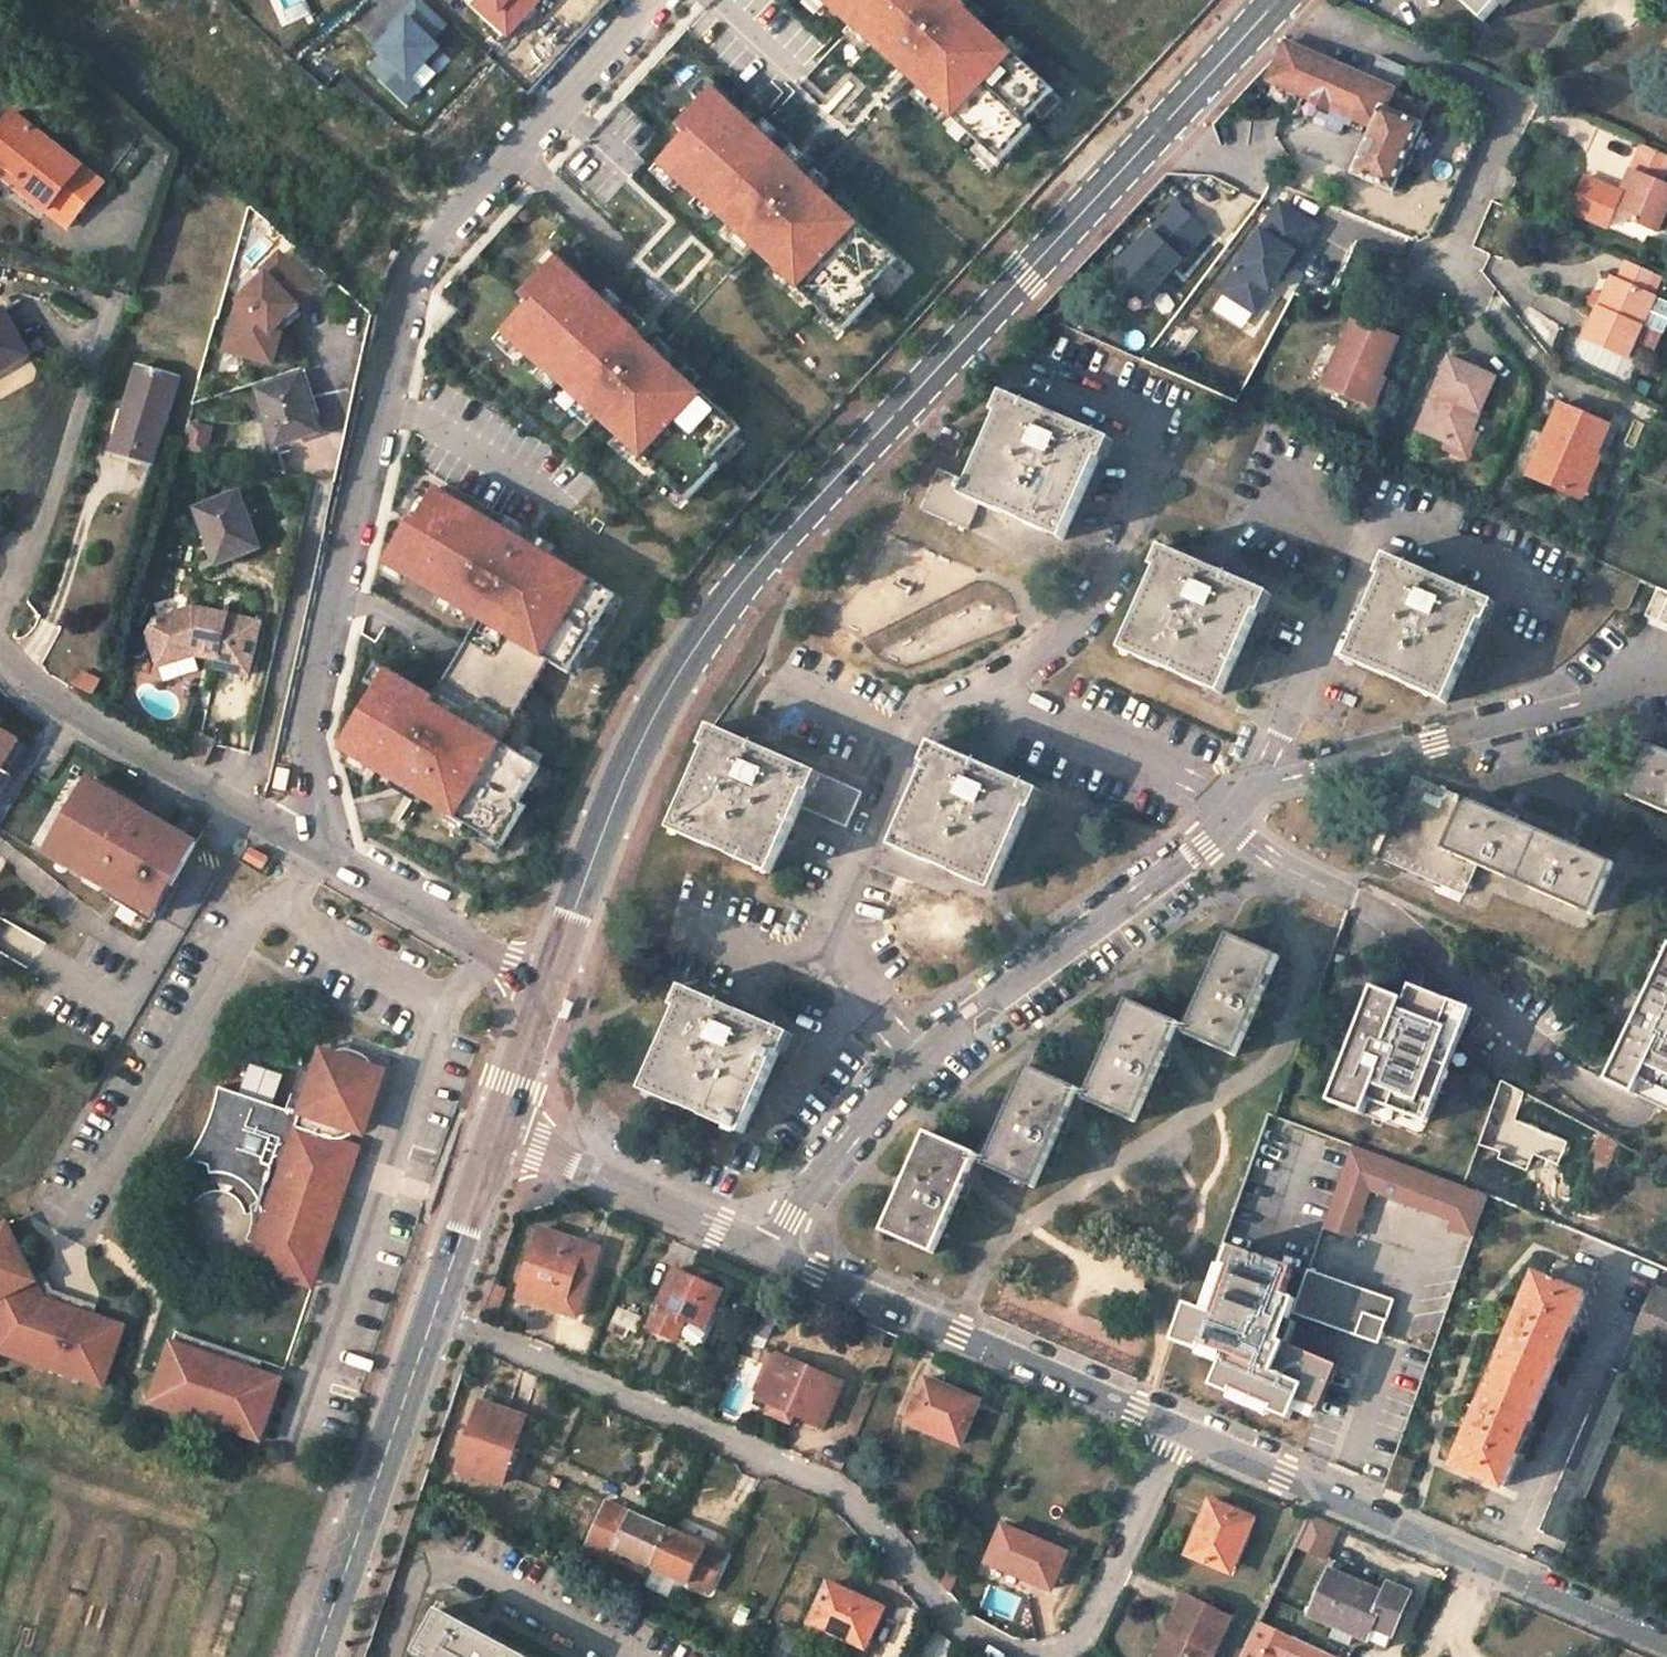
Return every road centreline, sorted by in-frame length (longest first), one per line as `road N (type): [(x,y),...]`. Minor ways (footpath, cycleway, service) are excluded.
road 1 (secondary): [(556,981),(646,728),(714,621),(1276,0)]
road 2 (residential): [(1172,1424),(1087,1616),(1057,1647),(1009,1650),(936,1608),(860,1518),(818,1482),(433,1318)]
road 3 (residential): [(279,831),(413,275),(676,0)]
road 4 (residential): [(912,1056),(824,936),(859,844),(903,735),(927,712),(1070,631),(1122,544),(1152,459),(1145,417),(1042,370)]
road 5 (residential): [(1666,1643),(1172,1424)]
road 6 (residential): [(1626,1269),(1512,1222),(1412,1472),(1520,1519)]
road 7 (residential): [(1172,1424),(765,1248)]
road 8 (residential): [(1447,272),(1516,104),(1286,0)]
road 9 (residential): [(1245,827),(1221,836),(912,1056)]
road 10 (residential): [(1666,667),(1618,673),(1553,703),(1316,777),(1299,790)]
road 11 (secondary): [(315,1656),(433,1318)]
road 12 (residential): [(279,831),(51,698),(0,646)]
road 13 (residential): [(556,981),(279,831)]
road 14 (residential): [(394,1656),(417,1573),(445,1564),(620,1656)]
road 15 (residential): [(765,1248),(497,1136)]
road 16 (residential): [(1520,1519),(1626,1269)]
road 17 (residential): [(912,1056),(765,1248)]
road 18 (secondary): [(433,1318),(497,1136)]
road 19 (secondary): [(497,1136),(556,981)]

